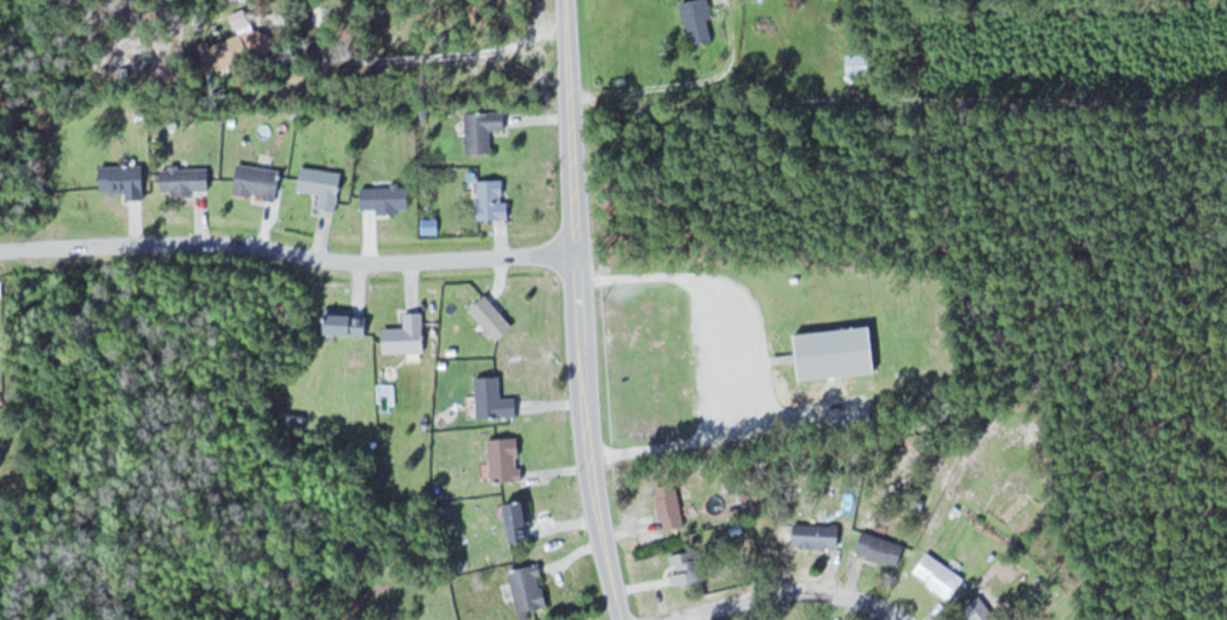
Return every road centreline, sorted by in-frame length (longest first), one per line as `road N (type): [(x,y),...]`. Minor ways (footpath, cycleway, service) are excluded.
road 1 (residential): [(621,619),(589,496),(567,0)]
road 2 (residential): [(578,249),(341,263),(207,241),(0,250)]
road 3 (residential): [(668,619),(793,587),(827,589),(901,619)]

